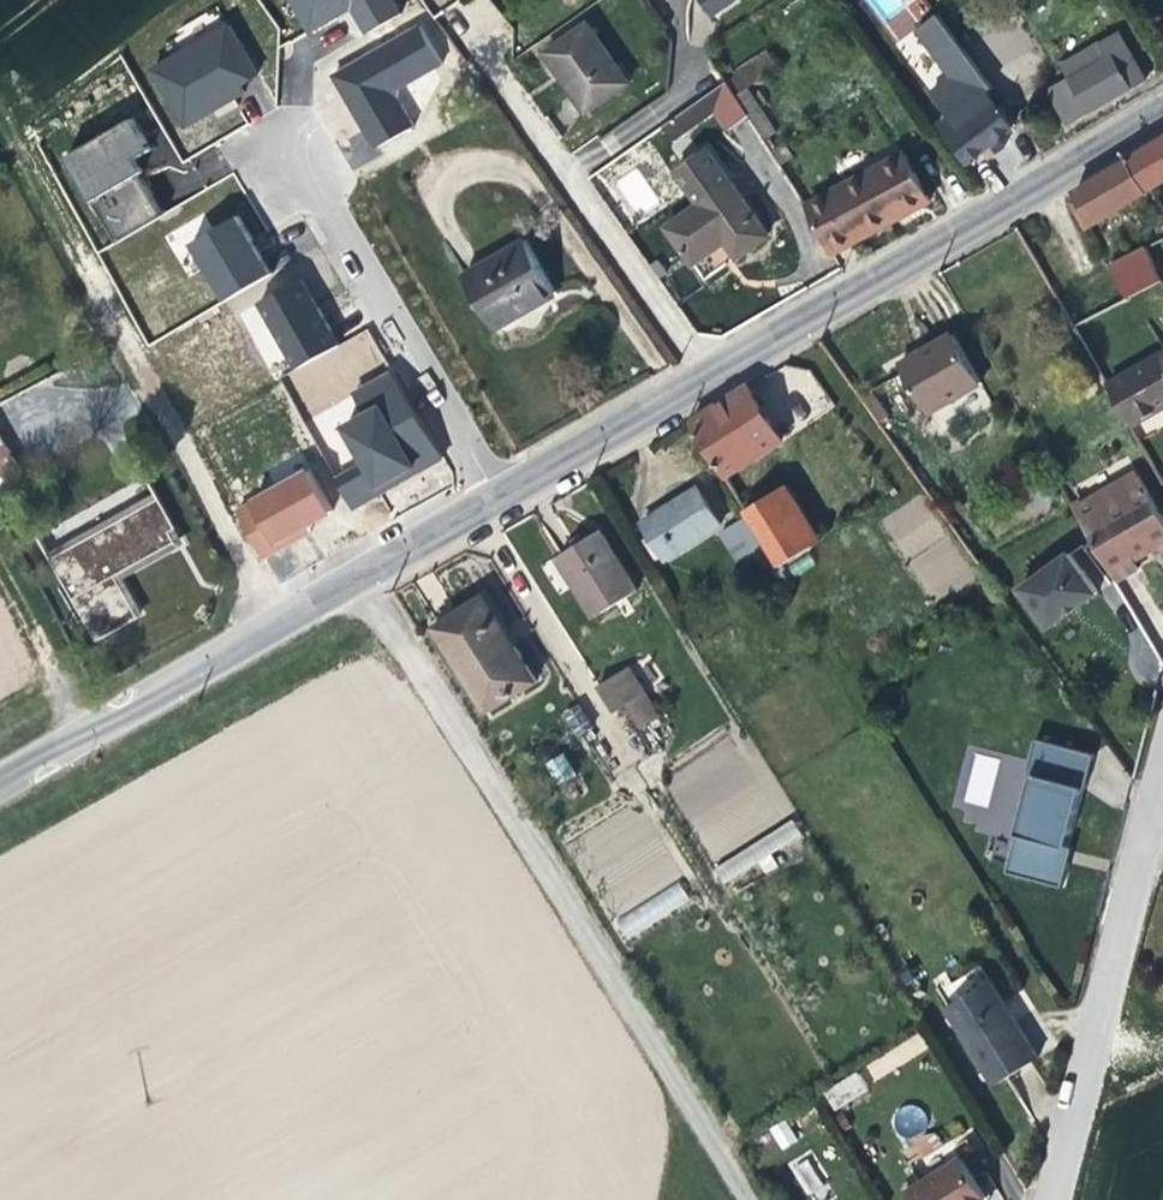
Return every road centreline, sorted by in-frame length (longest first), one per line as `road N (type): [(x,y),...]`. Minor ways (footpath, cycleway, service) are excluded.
road 1 (track): [(741,1199),(360,579)]
road 2 (track): [(287,622),(0,80)]
road 3 (tertiary): [(0,784),(35,754),(132,720),(155,698),(506,493)]
road 4 (tertiary): [(706,376),(1162,110)]
road 5 (track): [(397,634),(0,864)]
road 6 (unclassified): [(1050,1199),(1162,770)]
road 7 (residential): [(706,376),(460,28)]
road 8 (unclassified): [(506,493),(297,158)]
road 9 (tertiary): [(506,493),(706,376)]
road 10 (track): [(0,569),(93,734)]

